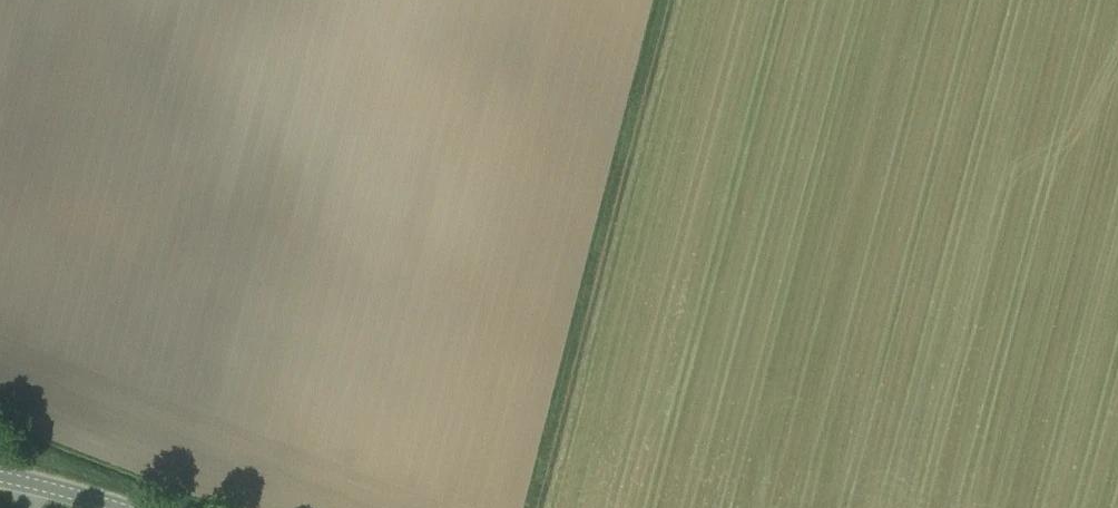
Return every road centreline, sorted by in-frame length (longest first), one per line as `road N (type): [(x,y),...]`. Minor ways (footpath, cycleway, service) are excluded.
road 1 (tertiary): [(0,475),(121,507)]

